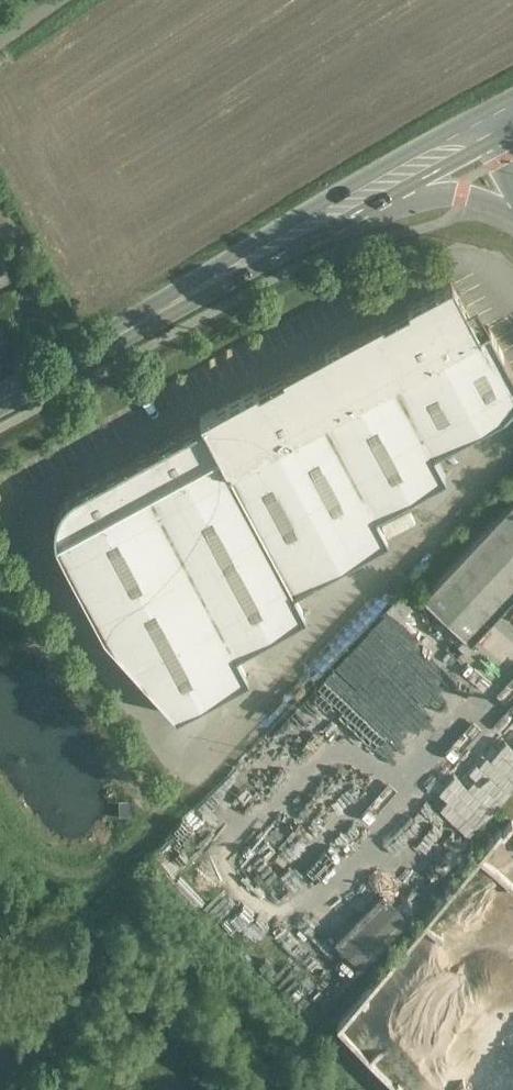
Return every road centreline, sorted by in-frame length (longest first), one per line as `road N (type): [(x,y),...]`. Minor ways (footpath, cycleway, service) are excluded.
road 1 (primary): [(352,210),(0,396)]
road 2 (residential): [(352,210),(460,200),(512,220)]
road 3 (primary): [(492,135),(352,210)]

